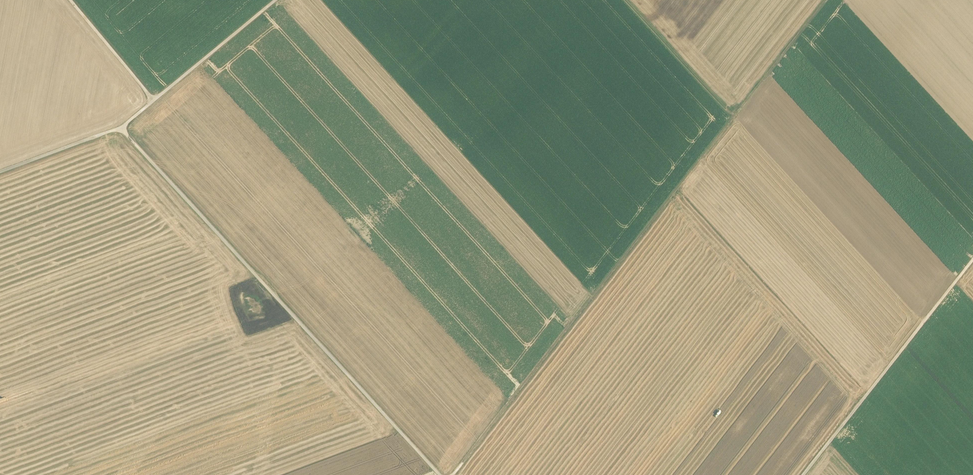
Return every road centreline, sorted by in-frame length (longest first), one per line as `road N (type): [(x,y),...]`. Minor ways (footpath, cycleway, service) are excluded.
road 1 (track): [(826,0),(460,474)]
road 2 (track): [(122,128),(441,474)]
road 3 (track): [(811,474),(972,266)]
road 4 (track): [(276,0),(122,128)]
road 5 (track): [(738,121),(627,0)]
road 6 (track): [(122,128),(0,174)]
road 7 (track): [(154,101),(75,0)]

